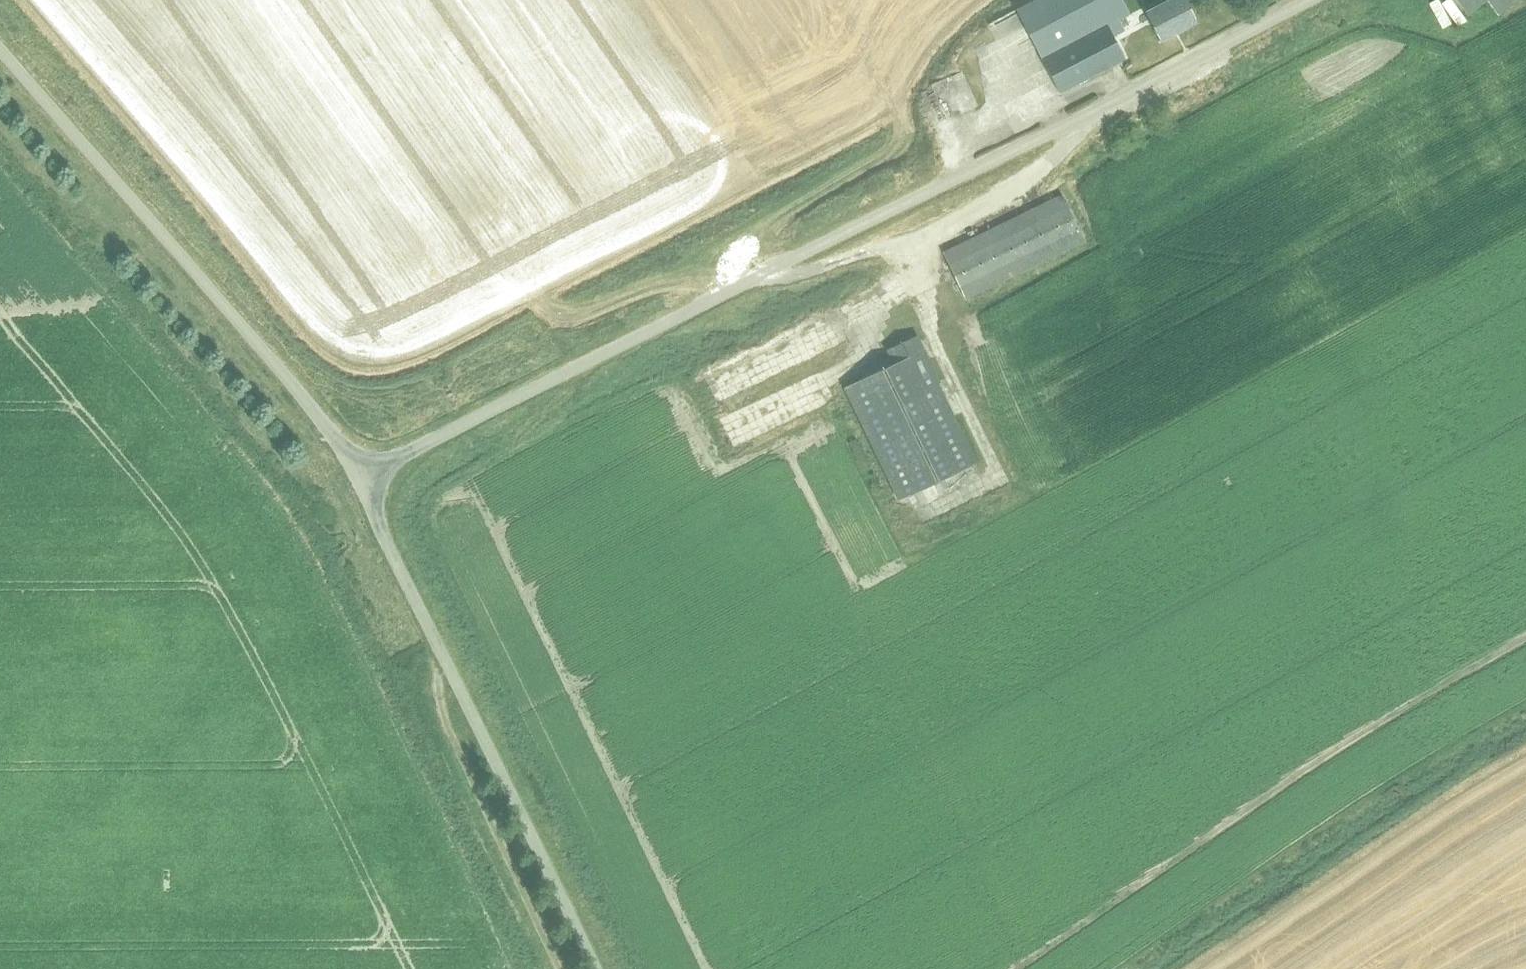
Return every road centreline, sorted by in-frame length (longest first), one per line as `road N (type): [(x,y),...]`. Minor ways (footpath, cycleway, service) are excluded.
road 1 (unclassified): [(366,471),(1310,0)]
road 2 (unclassified): [(366,471),(0,39)]
road 3 (unclassified): [(595,968),(389,547),(366,471)]

